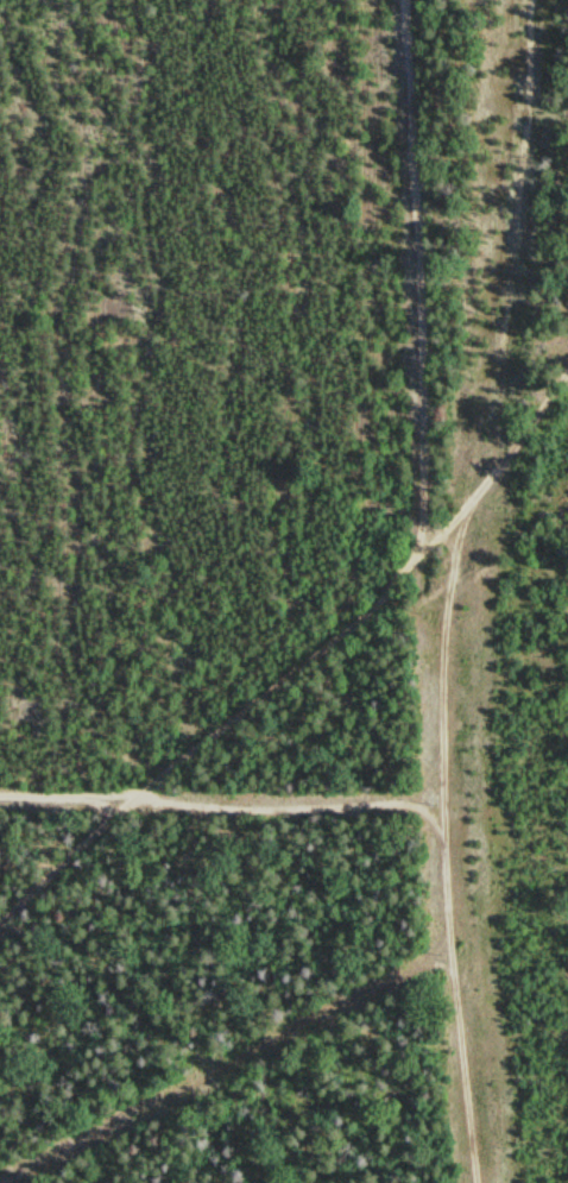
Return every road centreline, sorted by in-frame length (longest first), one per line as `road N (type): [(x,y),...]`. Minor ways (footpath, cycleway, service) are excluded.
road 1 (track): [(137,793),(212,806),(404,801),(423,804),(435,817),(444,839),(478,1182)]
road 2 (track): [(407,0),(425,338),(421,555)]
road 3 (track): [(492,479),(535,0)]
road 4 (track): [(137,793),(377,608),(421,555)]
road 5 (track): [(421,555),(492,479),(567,373)]
road 6 (track): [(0,792),(137,793)]

